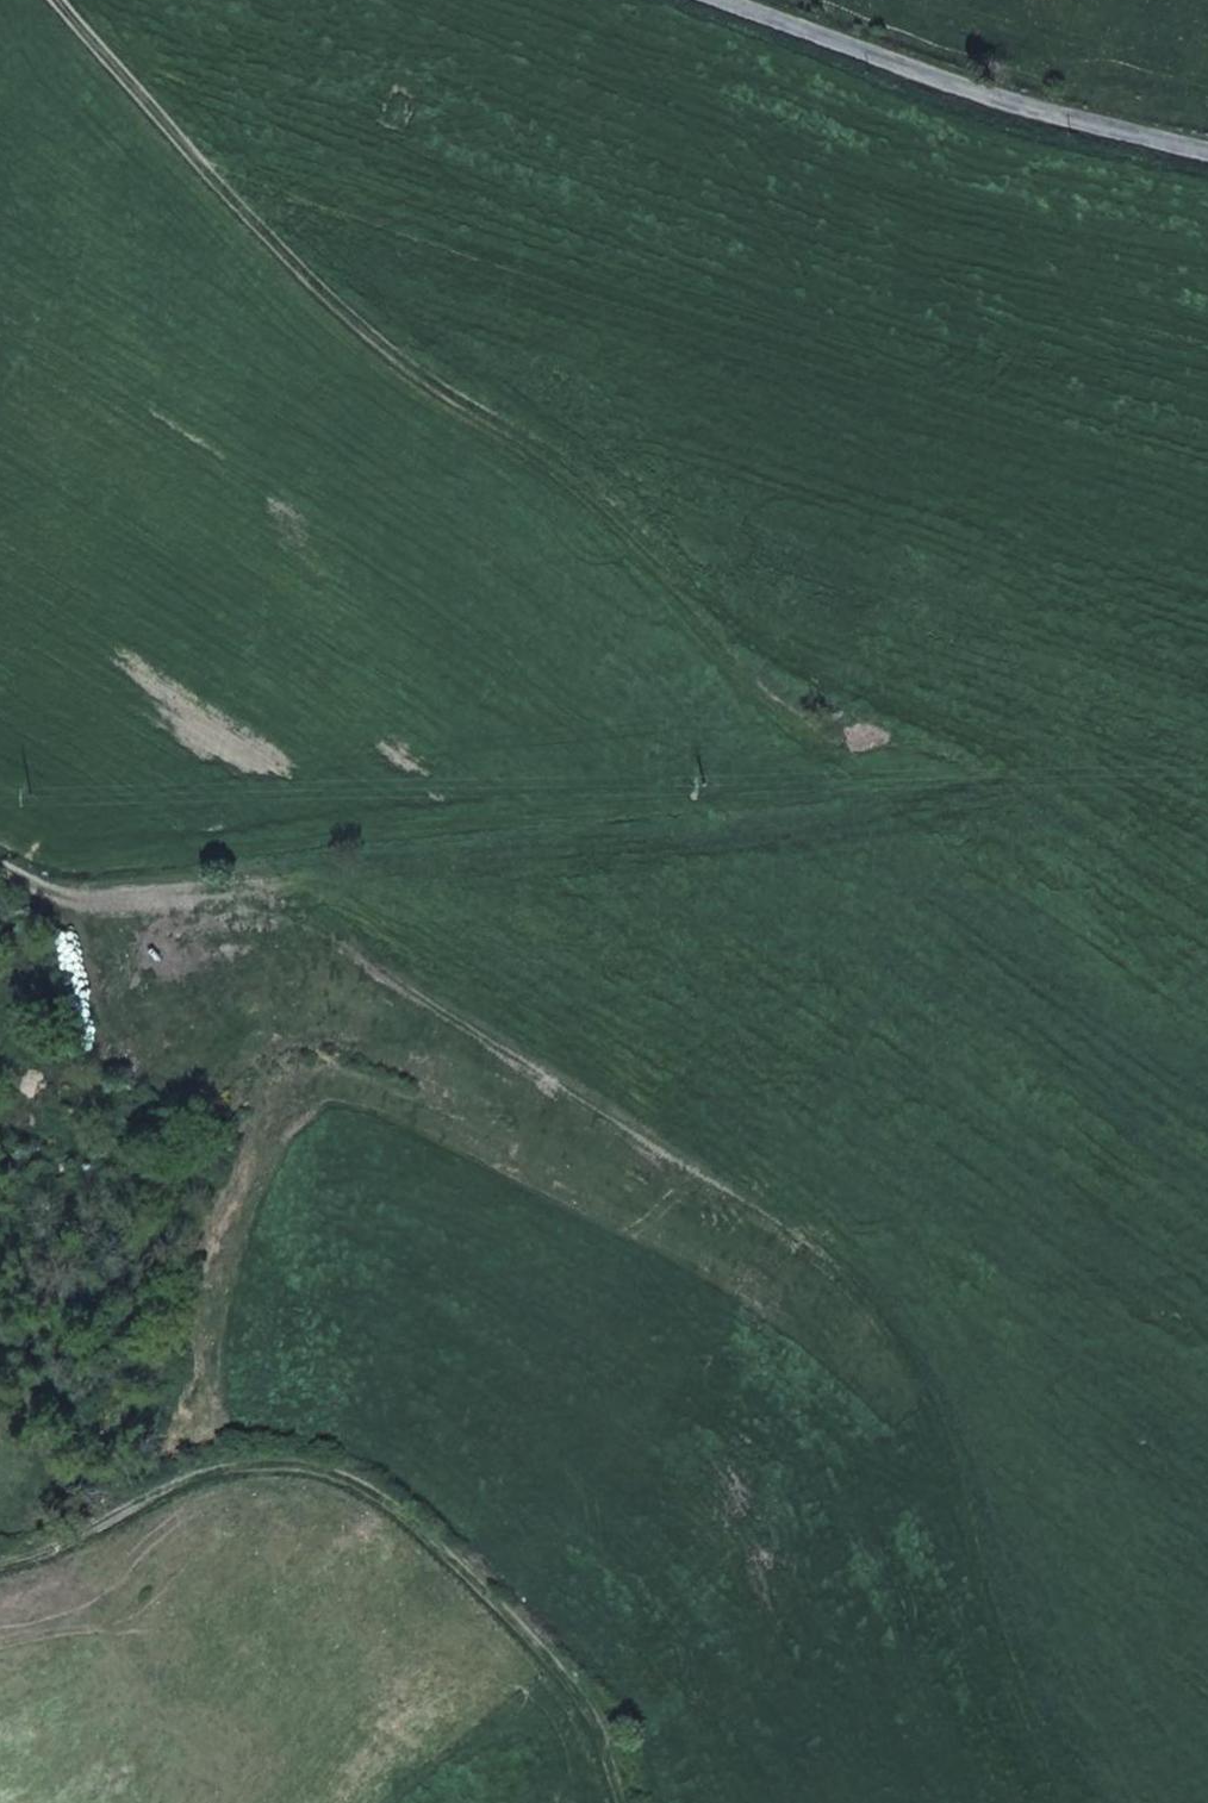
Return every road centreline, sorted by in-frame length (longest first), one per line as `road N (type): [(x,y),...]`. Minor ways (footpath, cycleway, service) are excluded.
road 1 (track): [(627,1802),(600,1714),(466,1570),(377,1492),(282,1463),(182,1480),(0,1563)]
road 2 (unclassified): [(1207,152),(1030,107),(720,0)]

